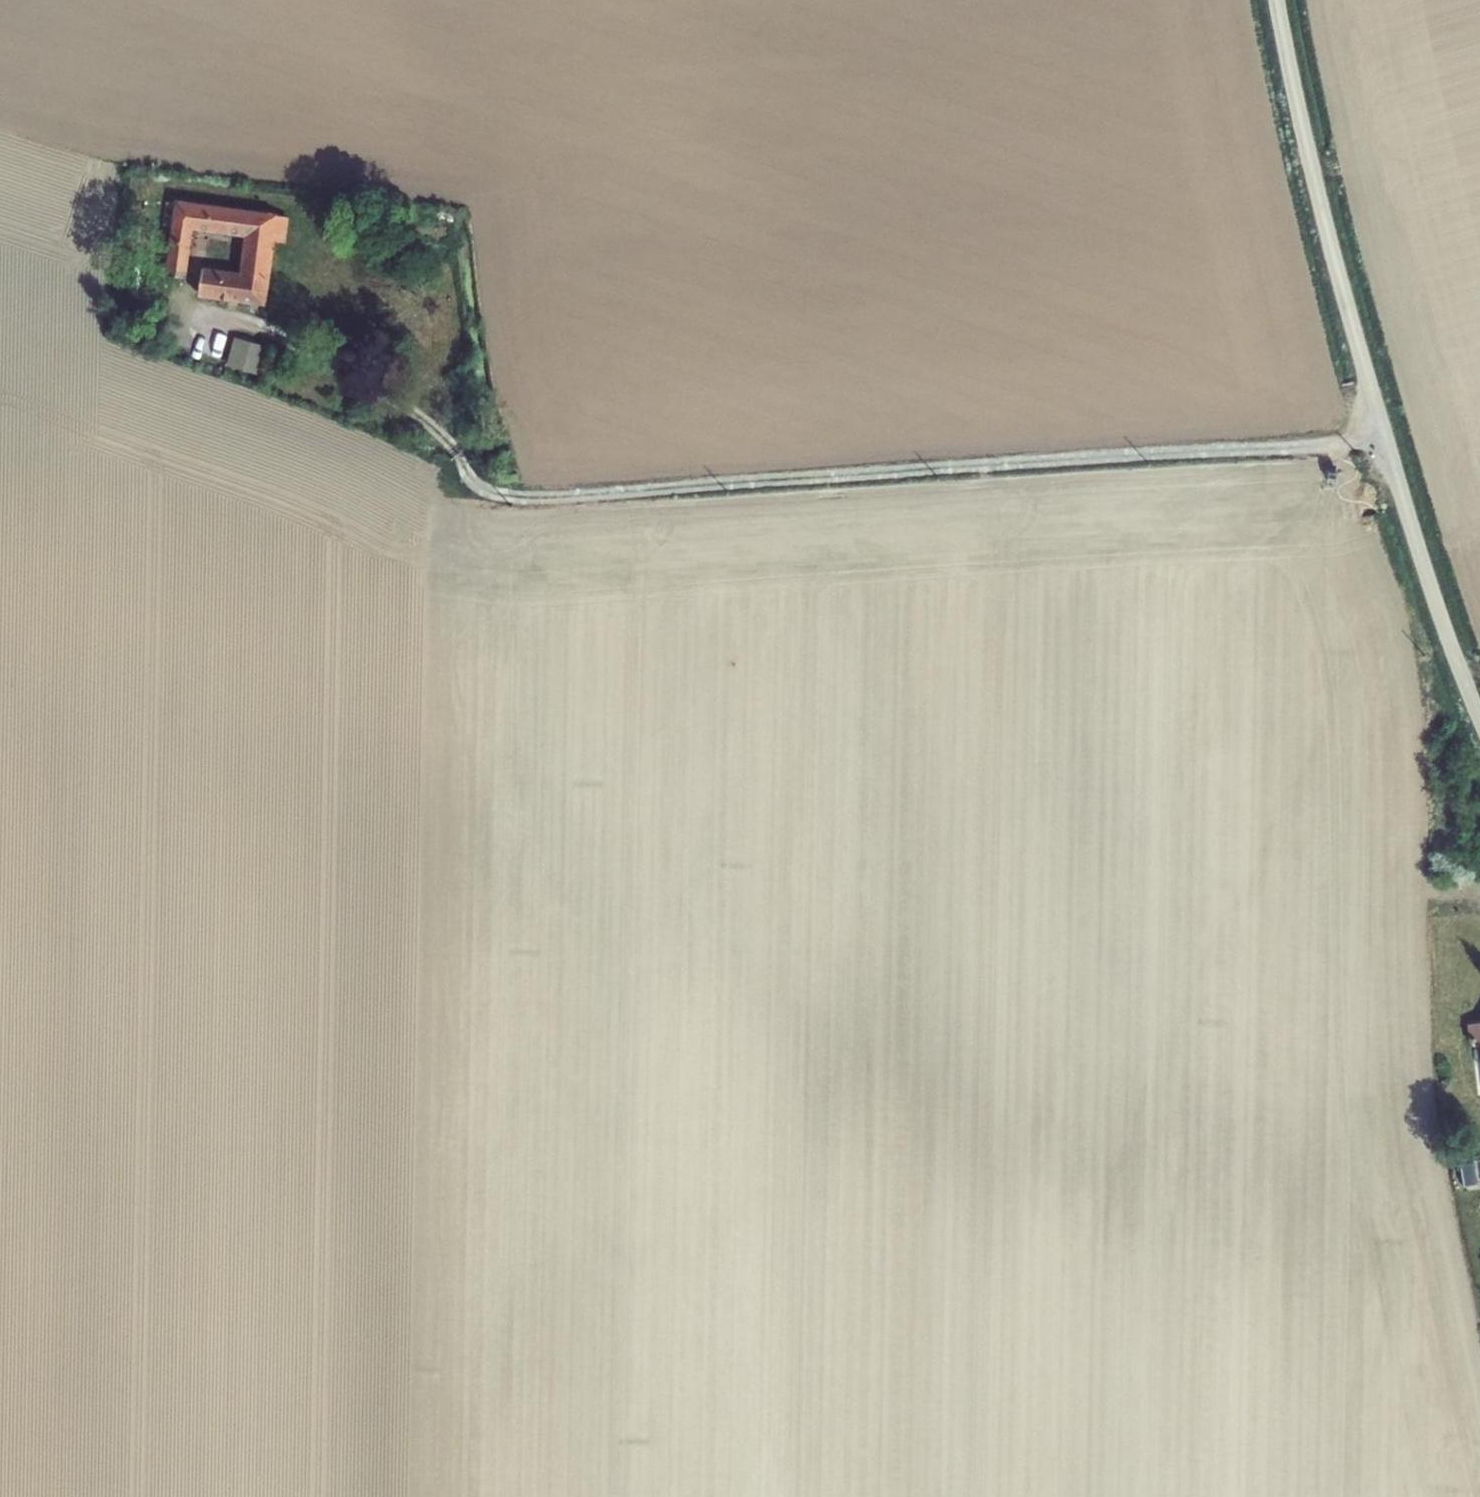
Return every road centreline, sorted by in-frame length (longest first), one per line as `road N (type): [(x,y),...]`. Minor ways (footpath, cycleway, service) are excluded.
road 1 (unclassified): [(1479,718),(1385,442),(1310,161),(1278,0)]

